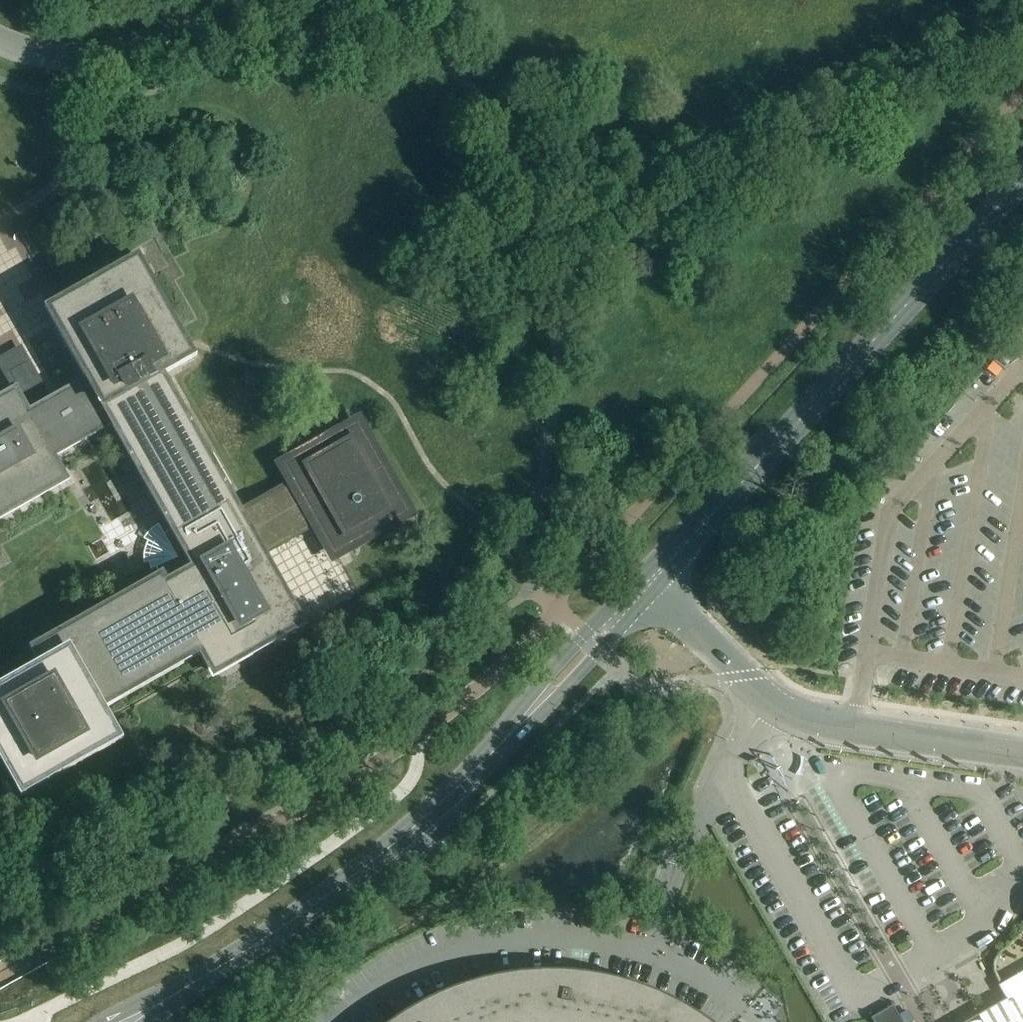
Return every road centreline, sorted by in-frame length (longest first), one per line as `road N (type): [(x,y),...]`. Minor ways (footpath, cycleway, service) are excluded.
road 1 (tertiary): [(1022,180),(650,583)]
road 2 (unclassified): [(650,583),(768,703),(798,720),(1022,752)]
road 3 (tertiary): [(523,719),(390,848),(195,983)]
road 4 (unclassified): [(0,42),(44,57),(100,57),(148,44),(218,0)]
road 5 (tertiary): [(650,583),(585,633),(547,674),(523,719)]
road 6 (tertiary): [(523,719),(565,690),(650,583)]

